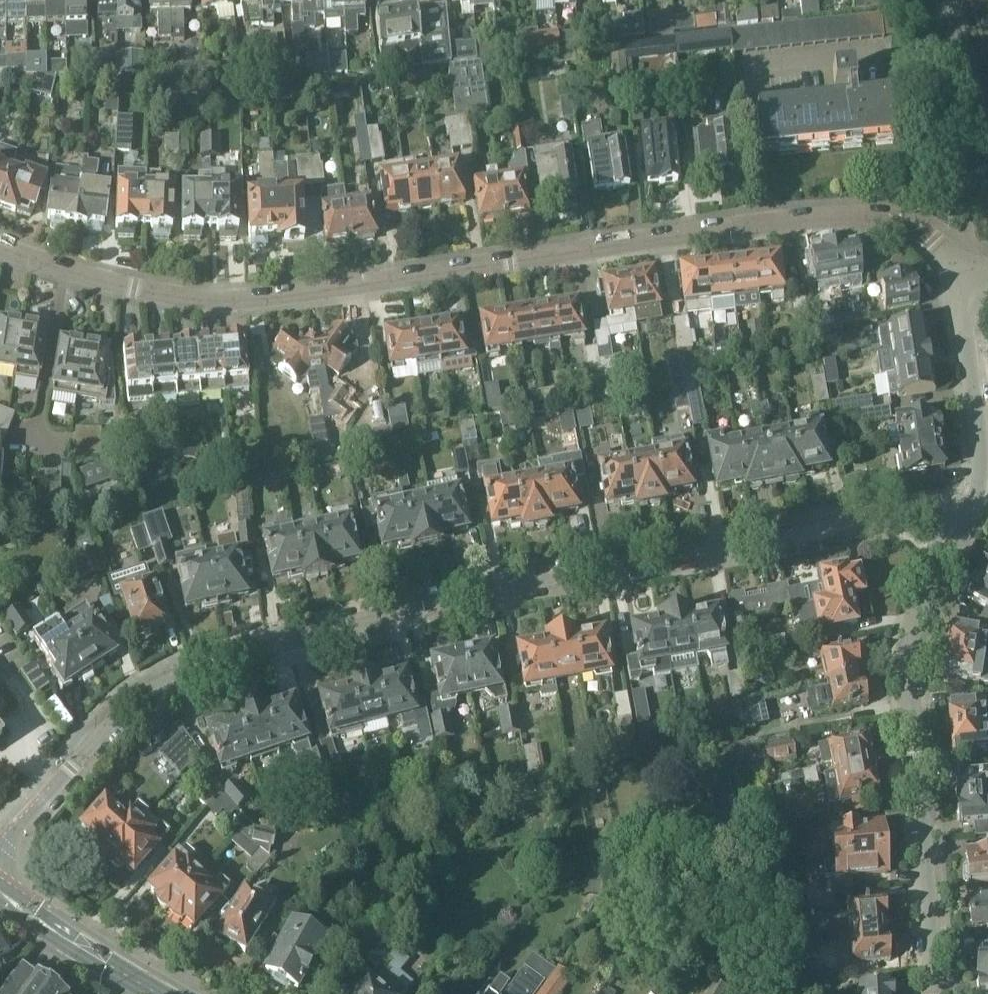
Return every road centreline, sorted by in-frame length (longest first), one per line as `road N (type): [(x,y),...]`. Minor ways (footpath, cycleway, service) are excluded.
road 1 (residential): [(0,855),(135,698),(194,669),(352,621),(704,549),(905,517),(961,521)]
road 2 (residential): [(968,267),(911,227),(867,214),(752,223),(257,298),(134,287),(0,245)]
road 3 (residential): [(933,993),(910,654),(926,592),(961,521)]
road 4 (residential): [(961,521),(982,478),(964,322),(968,267)]
road 5 (secondary): [(0,892),(161,993)]

